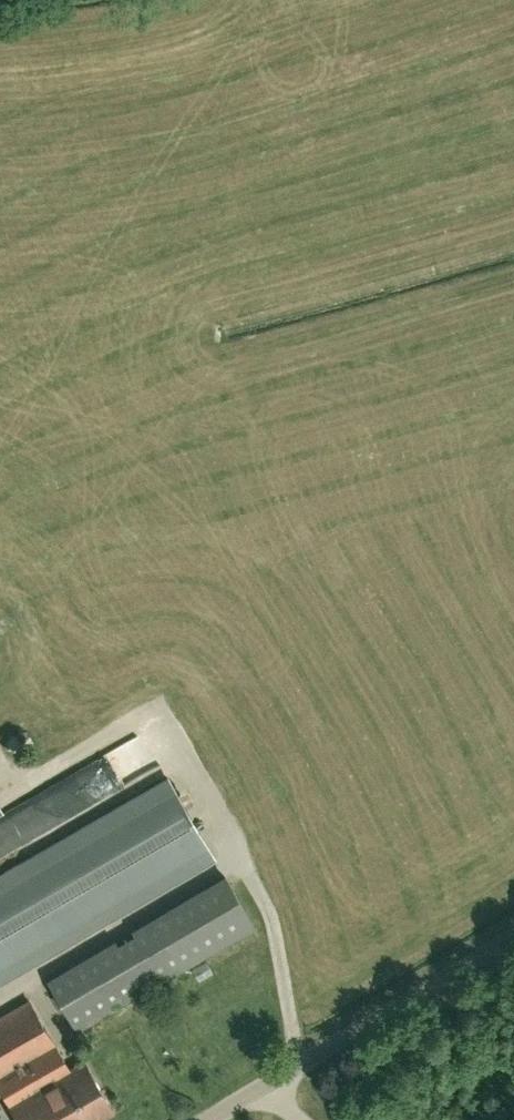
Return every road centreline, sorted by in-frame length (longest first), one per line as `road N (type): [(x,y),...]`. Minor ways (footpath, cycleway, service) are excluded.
road 1 (unclassified): [(209,1119),(513,934)]

